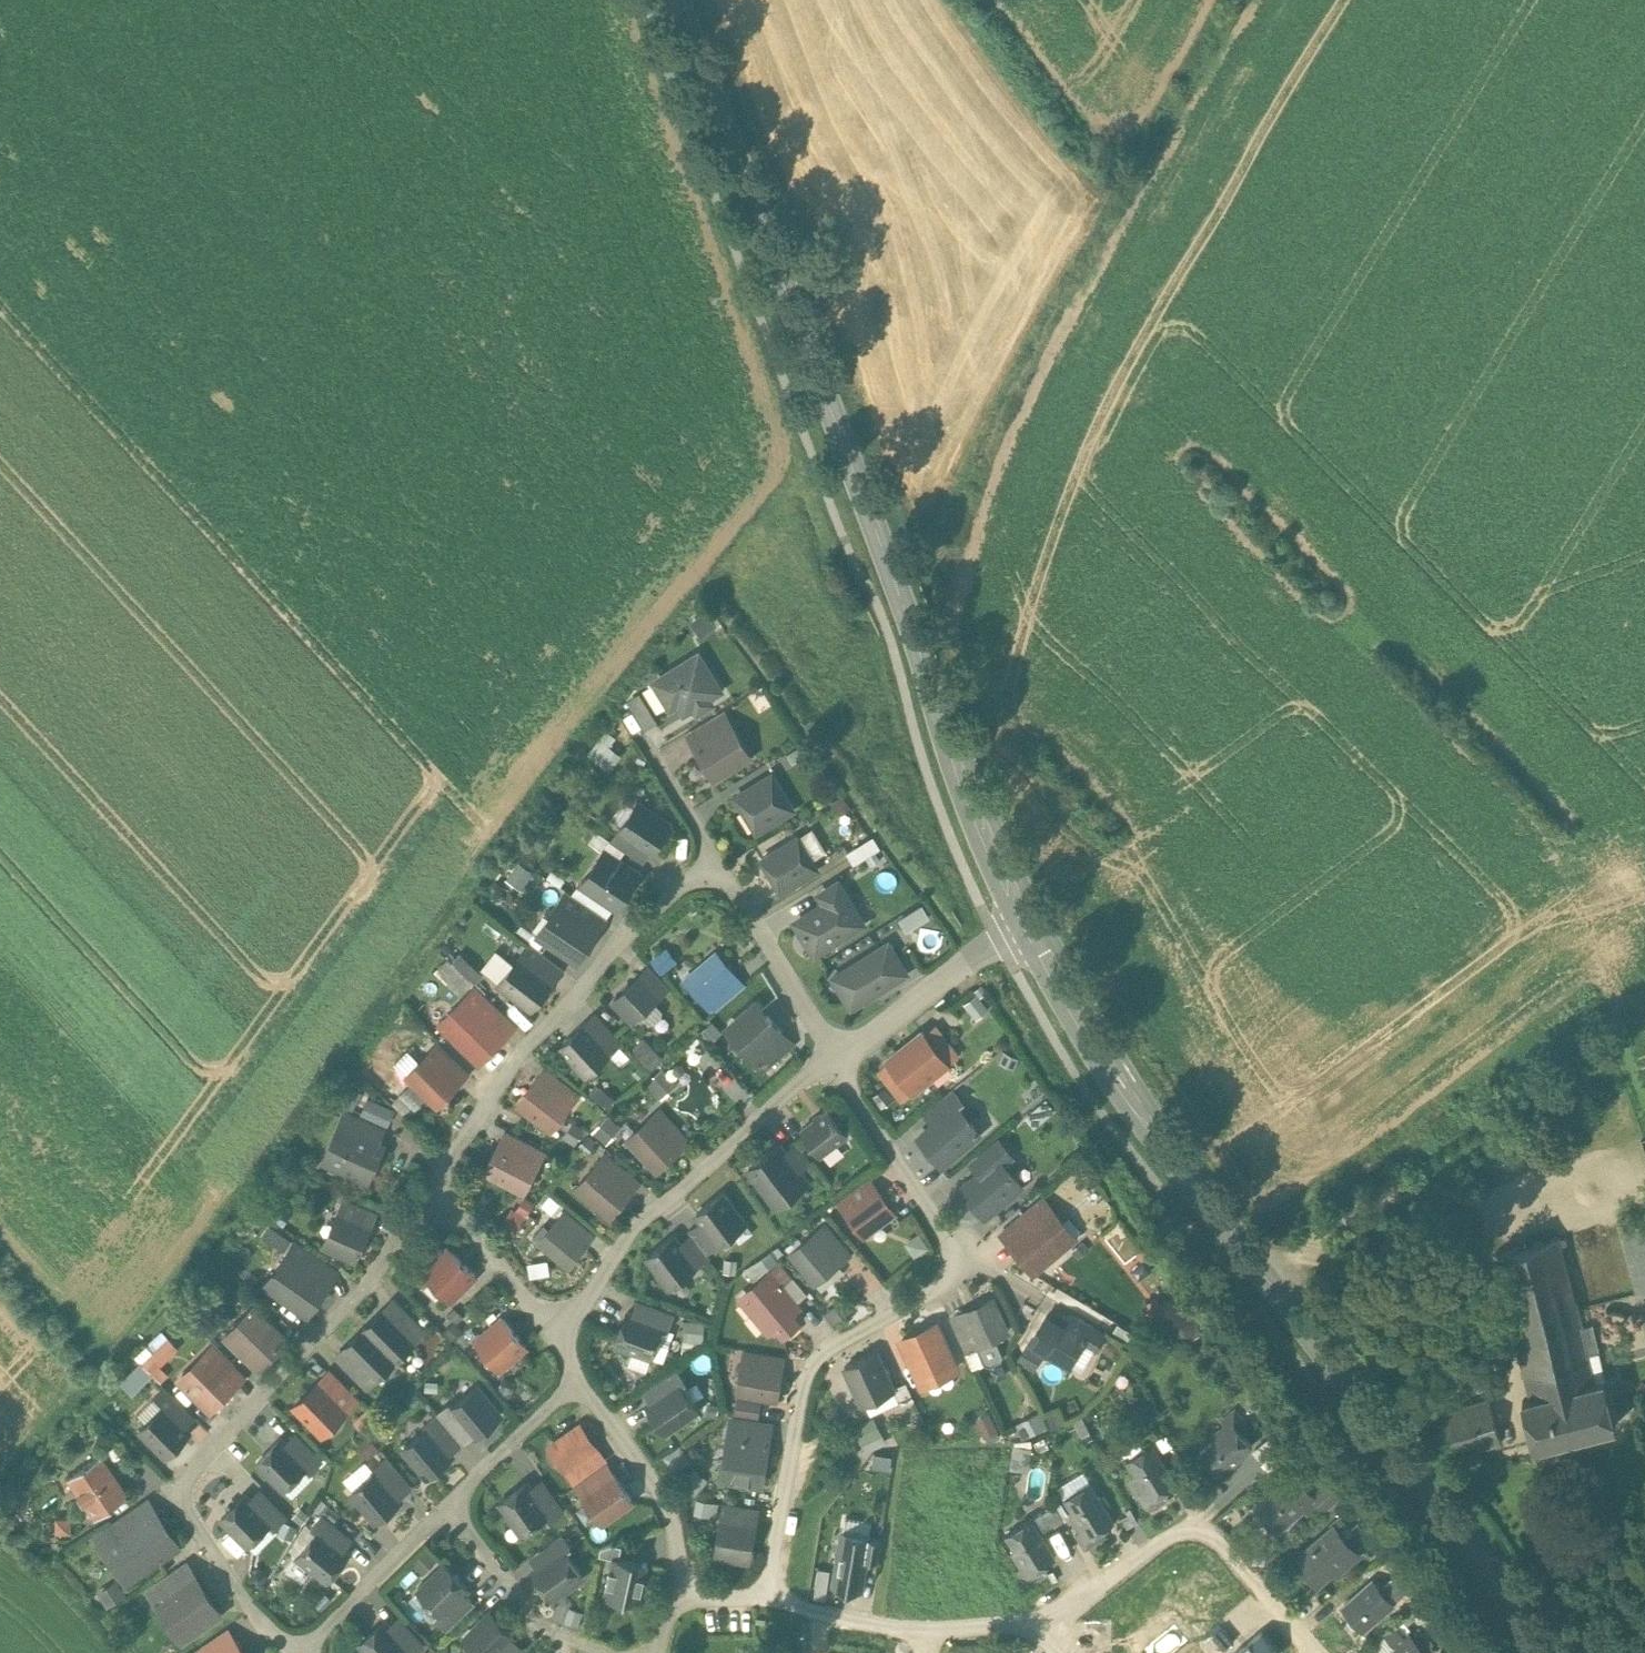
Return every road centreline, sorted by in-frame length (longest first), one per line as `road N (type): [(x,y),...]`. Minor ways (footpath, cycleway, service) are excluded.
road 1 (tertiary): [(677,0),(1026,924)]
road 2 (tertiary): [(1026,924),(1146,1111),(1555,1652)]
road 3 (residential): [(837,1057),(956,1250),(950,1275),(809,1358),(763,1598)]
road 4 (residential): [(296,1652),(247,1600),(188,1514),(192,1477),(375,1276),(438,1183)]
road 5 (residential): [(438,1183),(518,1057),(619,947),(717,858)]
road 6 (residential): [(837,1057),(634,1227),(560,1346)]
road 7 (residential): [(1314,1652),(1213,1531),(1191,1526),(1021,1622)]
road 8 (residential): [(576,1374),(675,1500),(677,1590)]
road 9 (residential): [(618,1652),(536,1618),(447,1504)]
road 10 (residential): [(717,858),(837,1057)]
road 11 (residential): [(1026,924),(837,1057)]
road 12 (residential): [(447,1504),(299,1652)]
road 13 (residential): [(438,1183),(560,1346)]
road 14 (residential): [(951,1633),(763,1598)]
road 15 (residential): [(576,1374),(447,1504)]
road 16 (residential): [(650,753),(717,858)]

